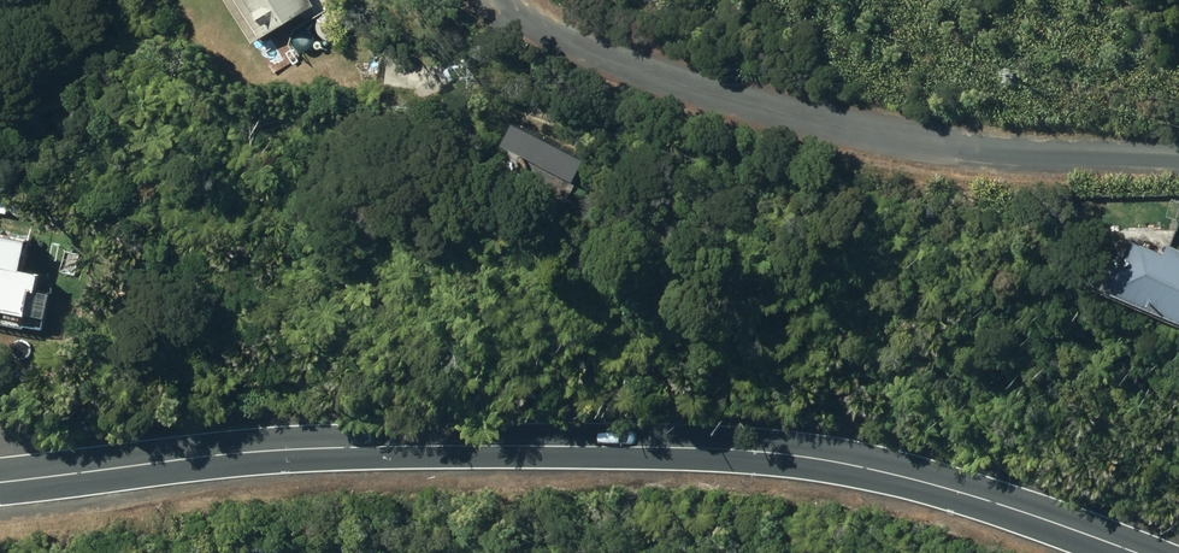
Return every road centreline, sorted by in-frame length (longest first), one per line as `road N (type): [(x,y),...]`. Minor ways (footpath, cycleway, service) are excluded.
road 1 (secondary): [(0,481),(298,449),(756,450),(918,480),(1139,552)]
road 2 (unclassified): [(504,0),(621,61),(822,121),(939,145),(1178,157)]

